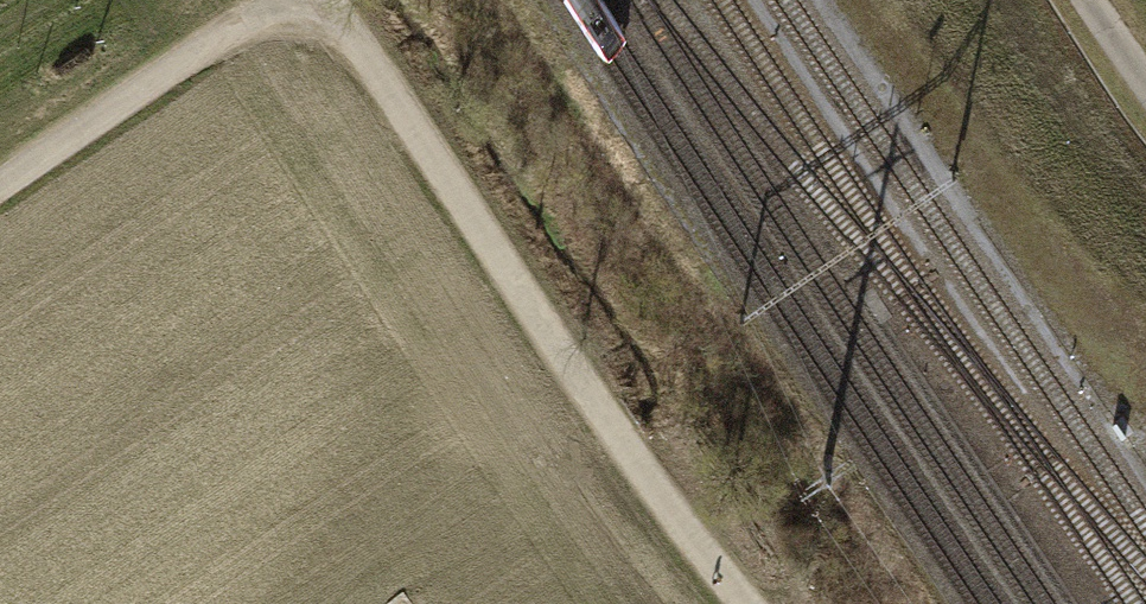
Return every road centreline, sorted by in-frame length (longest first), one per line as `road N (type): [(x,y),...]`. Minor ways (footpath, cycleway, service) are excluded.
road 1 (track): [(318,0),(750,603)]
road 2 (track): [(295,0),(0,193)]

